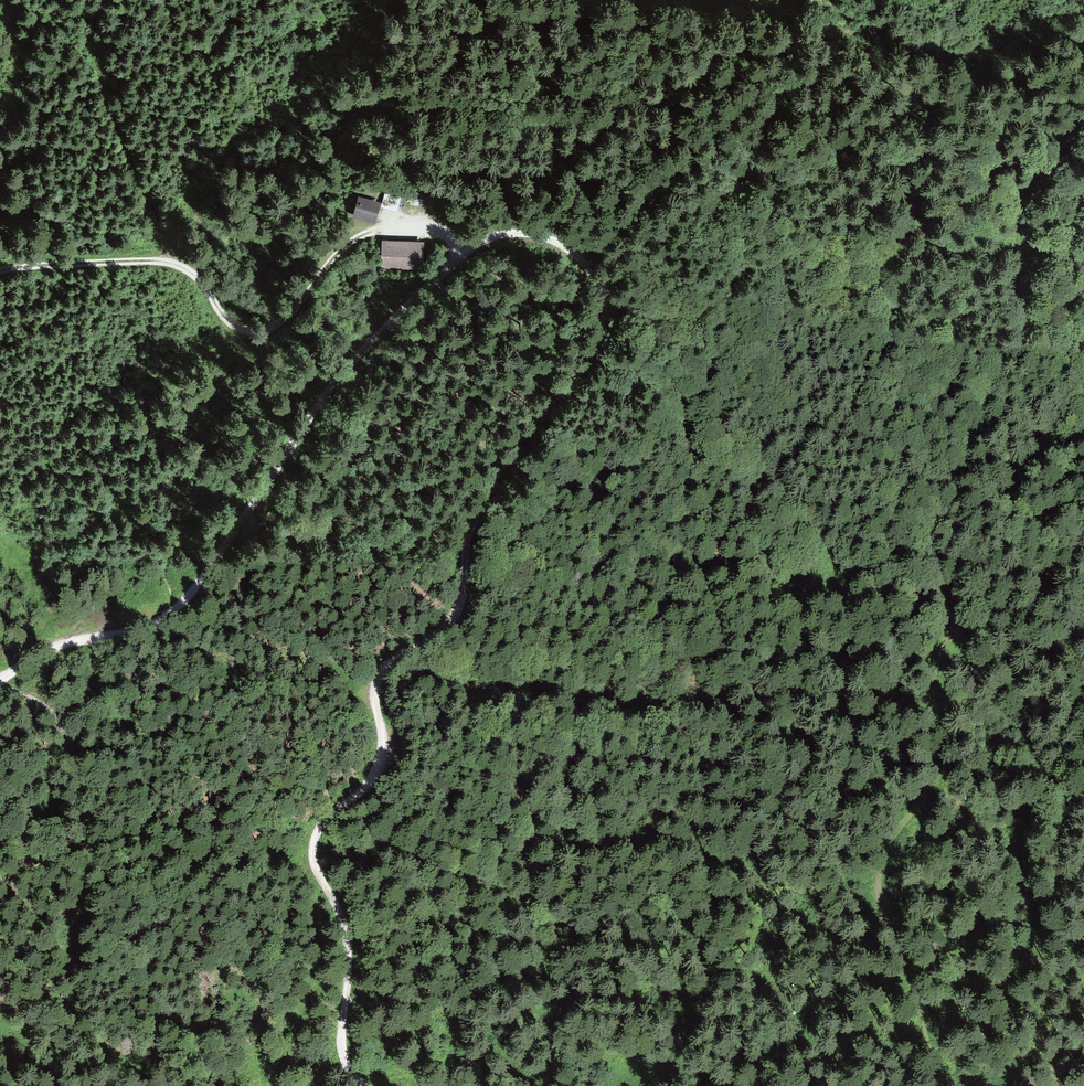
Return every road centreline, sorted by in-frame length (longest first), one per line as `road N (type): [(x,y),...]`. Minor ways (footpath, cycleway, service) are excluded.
road 1 (track): [(935,1085),(907,952),(881,906),(879,872),(942,762),(932,683),(947,623),(929,562),(1024,315),(1015,196),(1057,130),(1083,115)]
road 2 (track): [(367,1085),(353,1077),(341,1052),(353,956),(342,903),(314,842),(379,772),(386,748),(375,700),(379,676),(456,615),(478,507),(599,336),(607,306)]
road 3 (track): [(607,306),(599,278),(552,240),(510,234),(468,245),(339,377),(177,611),(41,653),(0,681)]
road 4 (track): [(468,245),(421,228),(369,231),(330,259),(307,299),(278,326),(253,333),(218,312),(184,269),(161,262),(0,273)]
road 5 (track): [(607,306),(679,306),(709,298),(734,278),(739,179),(812,0)]
road 6 (track): [(0,1013),(34,1004),(63,977),(85,843),(77,773),(62,732),(38,704),(0,688)]
road 7 (track): [(907,952),(955,964),(1029,955),(1083,926)]

